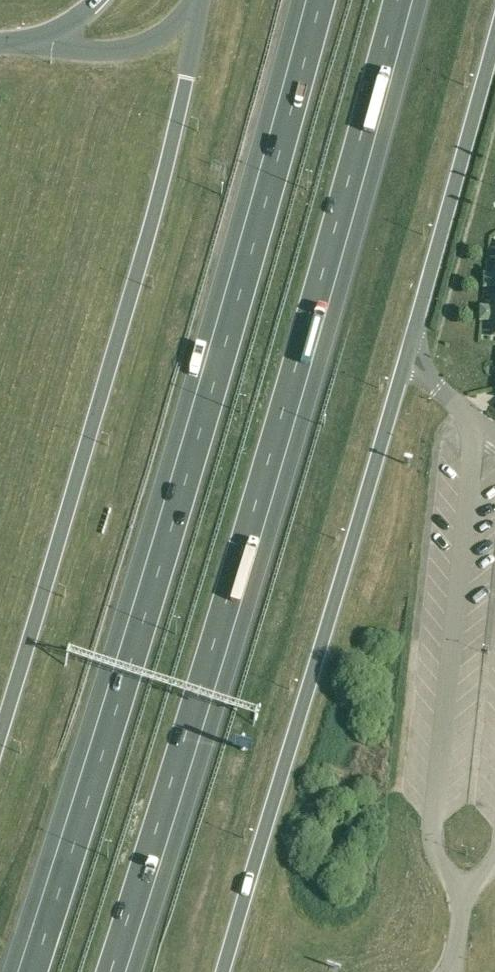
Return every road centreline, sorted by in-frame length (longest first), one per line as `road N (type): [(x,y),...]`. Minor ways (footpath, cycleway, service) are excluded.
road 1 (motorway): [(313,0),(137,618),(24,971)]
road 2 (motorway): [(118,971),(217,665),(403,0)]

